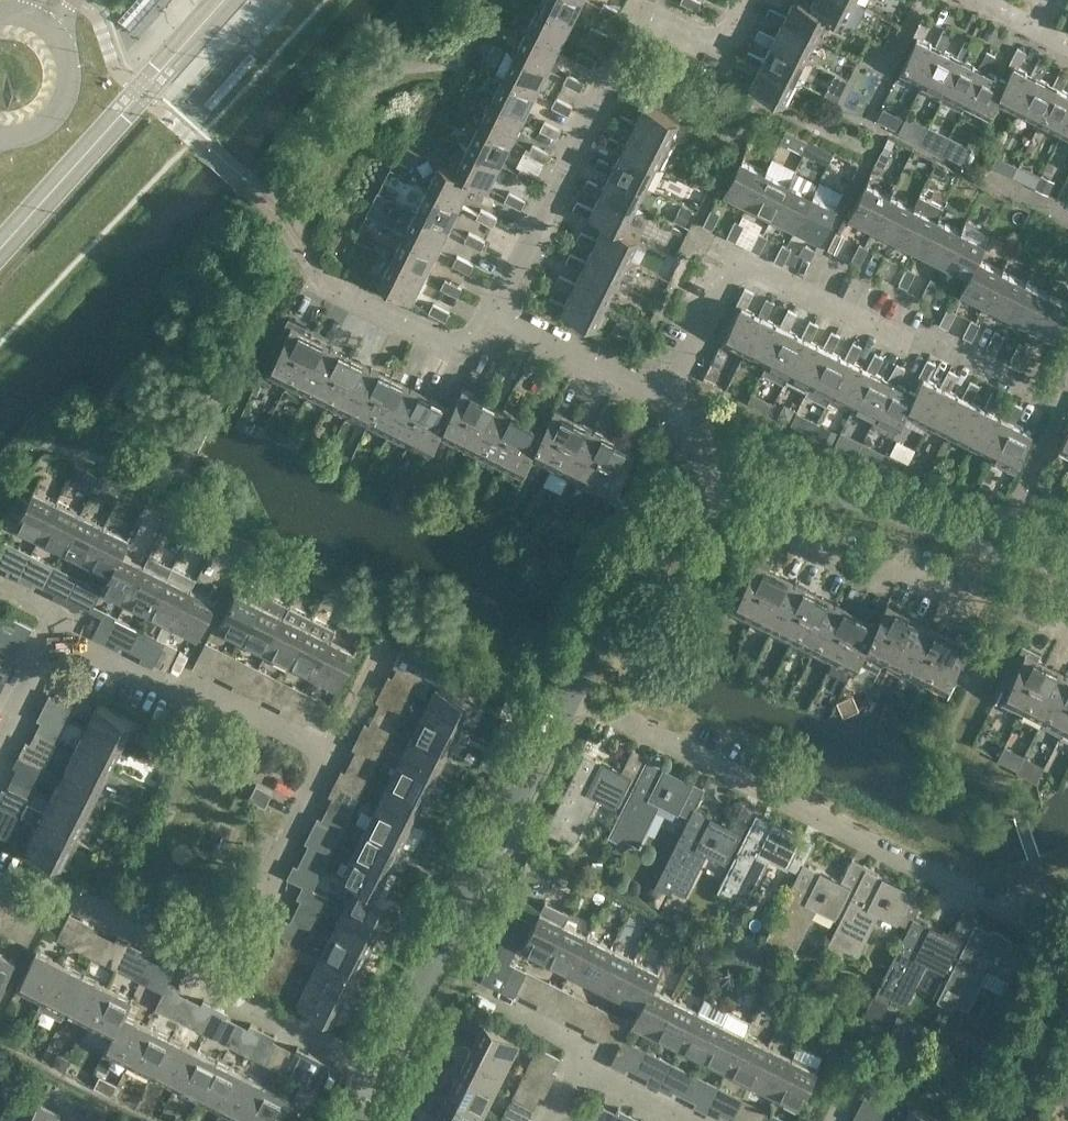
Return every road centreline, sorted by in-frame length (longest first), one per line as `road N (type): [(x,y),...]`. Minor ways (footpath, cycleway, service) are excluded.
road 1 (residential): [(1043,935),(565,696)]
road 2 (residential): [(494,324),(647,18),(718,40),(749,0)]
road 3 (residential): [(987,371),(934,347),(909,350),(735,265),(666,403)]
road 4 (residential): [(565,696),(387,1070)]
road 5 (residential): [(1007,539),(840,484),(773,481),(710,491)]
road 6 (residential): [(332,752),(212,696),(182,699),(54,636)]
road 7 (residential): [(778,540),(865,579),(898,570),(976,606),(1007,539)]
road 8 (residential): [(234,996),(201,981),(192,958),(99,912),(70,898),(37,901),(0,882)]
road 9 (residential): [(234,996),(277,901),(271,883),(332,752)]
road 10 (residential): [(710,491),(682,506),(642,547),(565,696)]
road 11 (residential): [(494,324),(458,348),(316,279)]
road 12 (residential): [(666,403),(494,324)]
road 13 (residential): [(387,1070),(234,996)]
road 14 (secondary): [(0,136),(44,125),(67,92),(65,52),(40,22)]
road 15 (residential): [(581,1069),(581,1048),(485,986)]
road 16 (residential): [(388,639),(332,752)]

